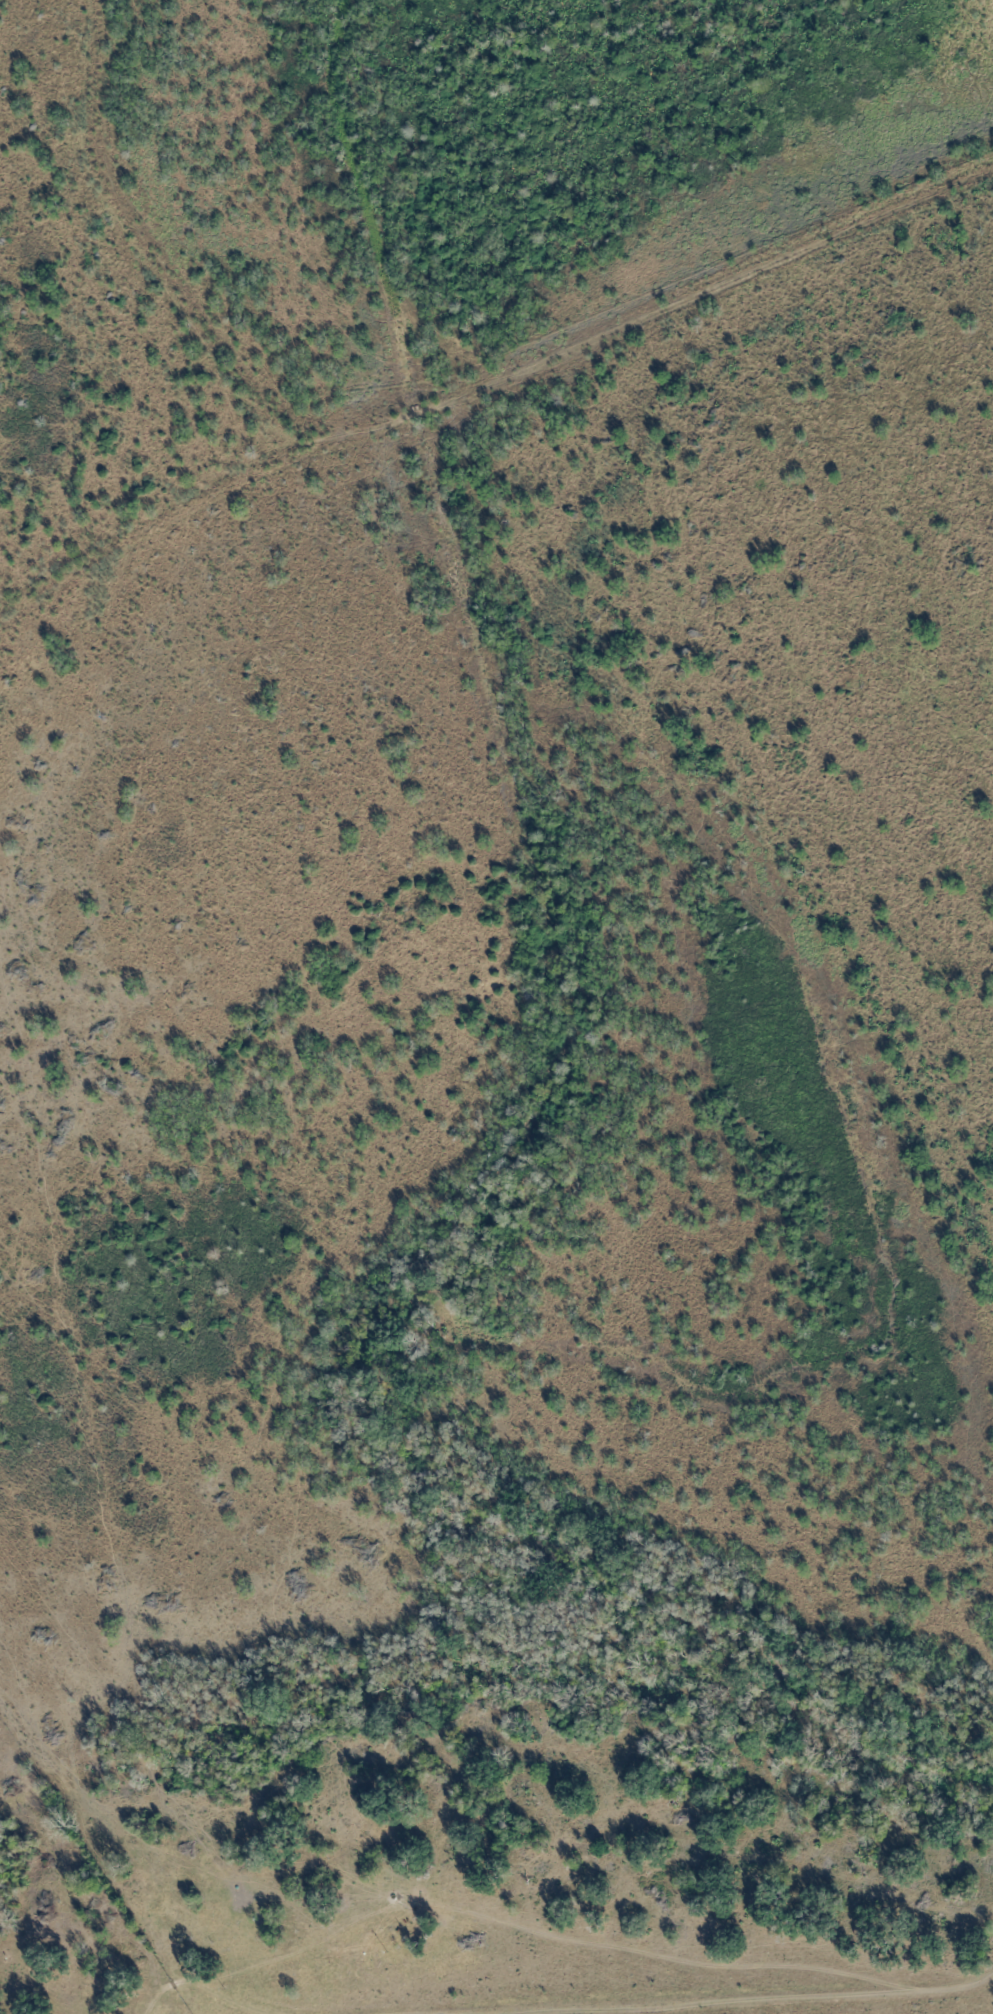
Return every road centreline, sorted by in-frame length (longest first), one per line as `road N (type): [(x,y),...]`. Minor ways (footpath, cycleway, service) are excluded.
road 1 (track): [(872,2013),(992,1987)]

